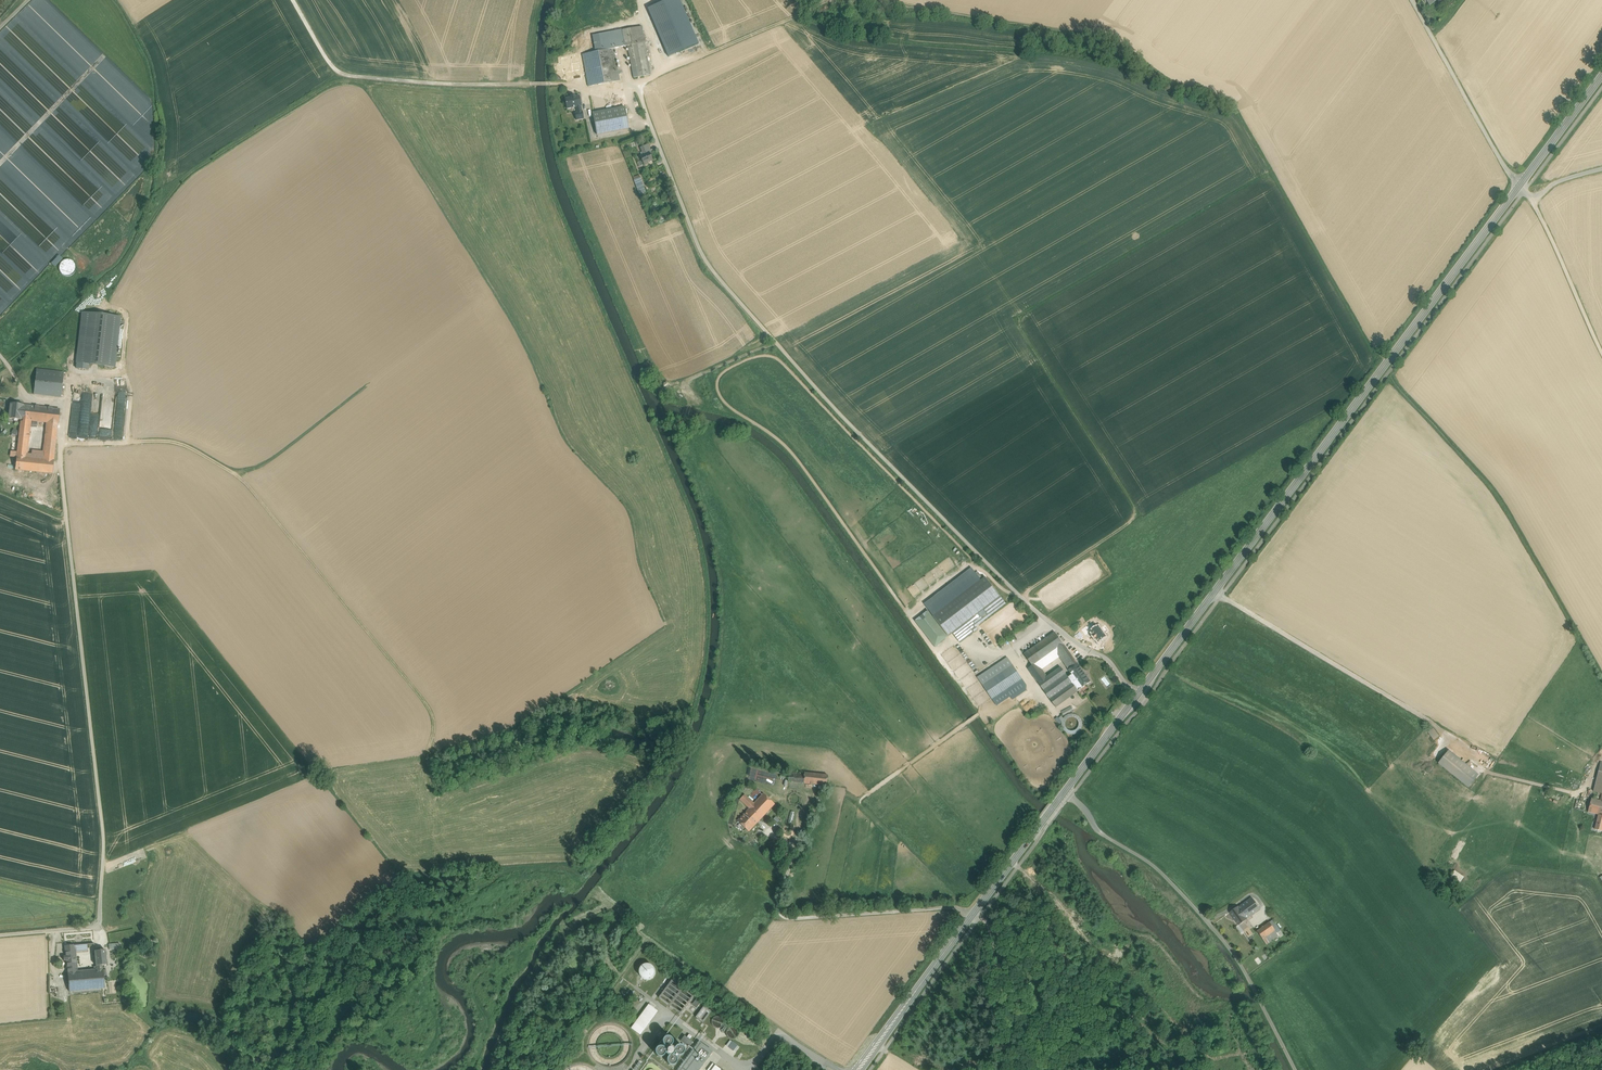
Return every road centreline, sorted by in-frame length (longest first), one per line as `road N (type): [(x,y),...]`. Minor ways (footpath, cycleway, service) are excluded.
road 1 (unclassified): [(1132,701),(1107,658),(1045,623),(712,273),(636,88)]
road 2 (track): [(0,933),(92,926),(103,915),(107,832),(63,448),(66,404),(28,396),(0,357)]
road 3 (secondary): [(1516,188),(1132,701)]
road 4 (track): [(63,448),(157,441),(237,474),(431,705),(434,740)]
road 5 (track): [(66,404),(70,385),(119,376),(126,315),(104,305),(106,297),(166,204),(192,174),(337,76)]
road 6 (unclassified): [(1296,1069),(1252,983),(1212,927),(1065,793)]
road 7 (secondary): [(1065,793),(858,1069)]
road 8 (track): [(849,0),(1103,40),(1144,63)]
road 9 (track): [(550,84),(337,76),(293,0)]
road 10 (track): [(636,88),(833,0)]
road 11 (residential): [(1412,0),(1516,188)]
road 12 (track): [(1534,198),(1601,353)]
road 13 (track): [(1005,1069),(990,930),(972,916)]
road 14 (track): [(237,474),(279,455),(370,385)]
road 15 (secondary): [(1601,75),(1516,188)]

